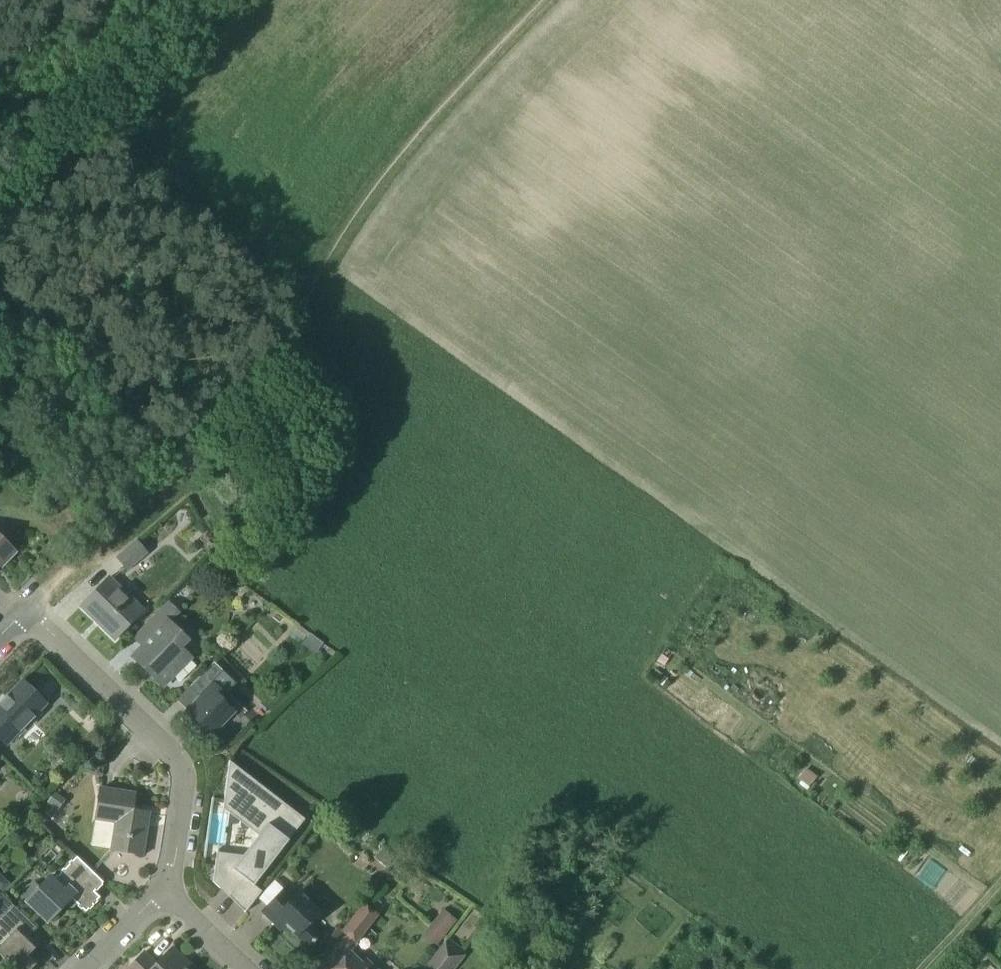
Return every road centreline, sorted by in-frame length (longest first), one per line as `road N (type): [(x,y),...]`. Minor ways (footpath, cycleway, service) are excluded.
road 1 (track): [(27,609),(179,464),(262,369),(377,181),(543,0)]
road 2 (residential): [(165,893),(184,789),(179,760),(27,609),(0,637)]
road 3 (track): [(920,968),(1000,867)]

